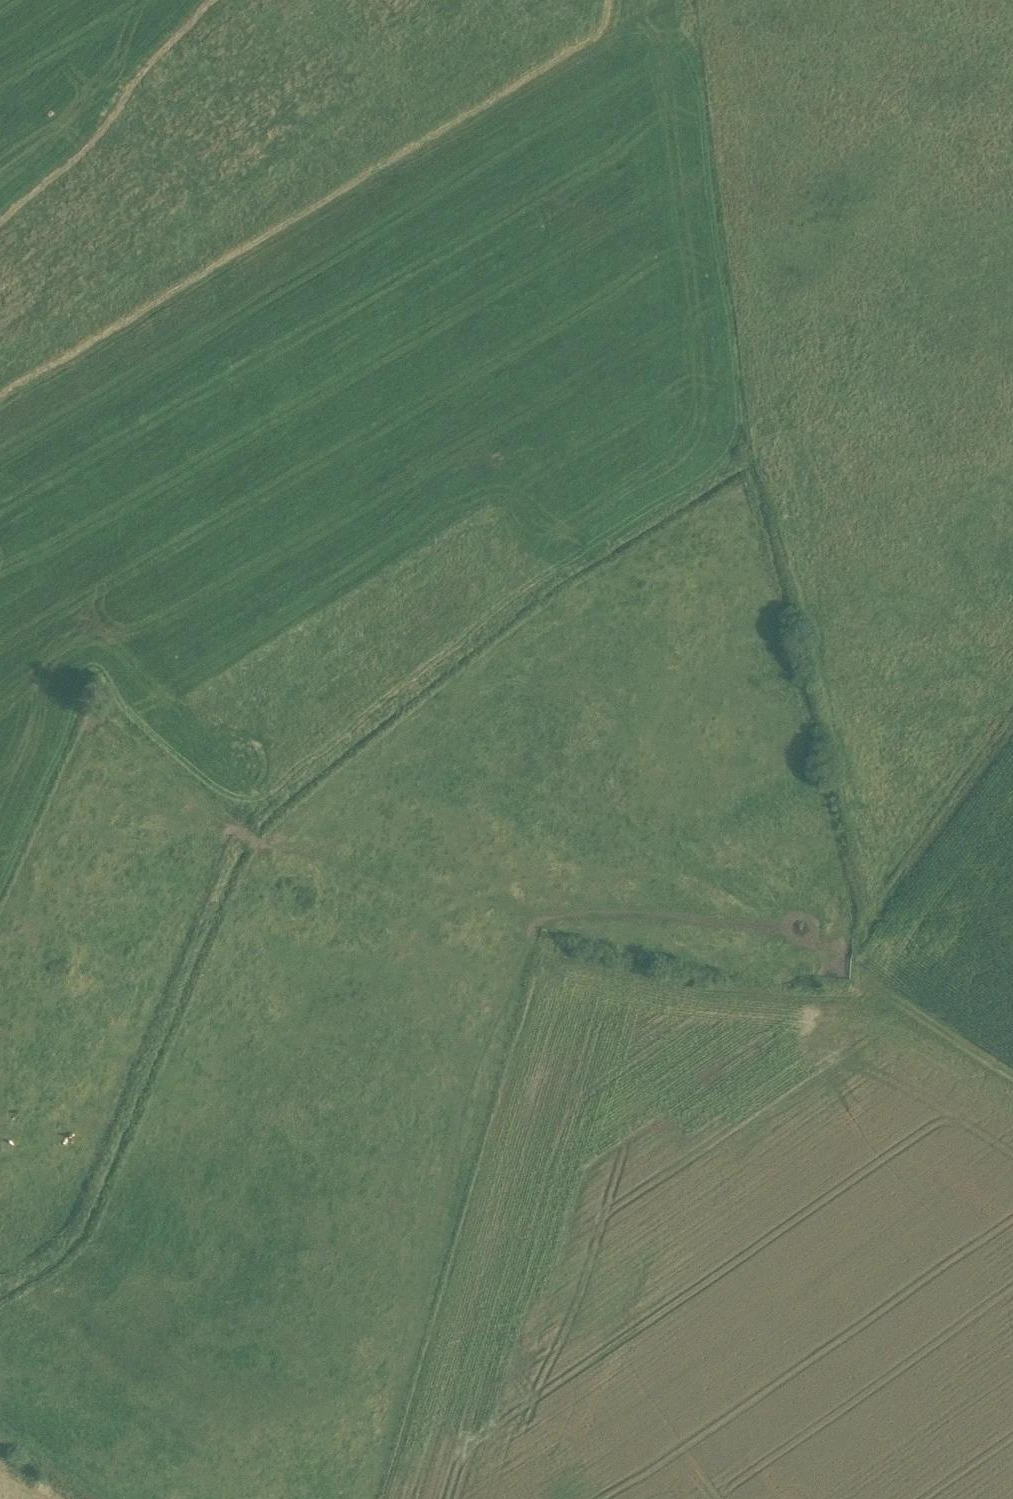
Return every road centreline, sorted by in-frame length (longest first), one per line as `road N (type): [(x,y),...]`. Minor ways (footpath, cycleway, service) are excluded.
road 1 (track): [(1012,1073),(883,982),(868,928)]

